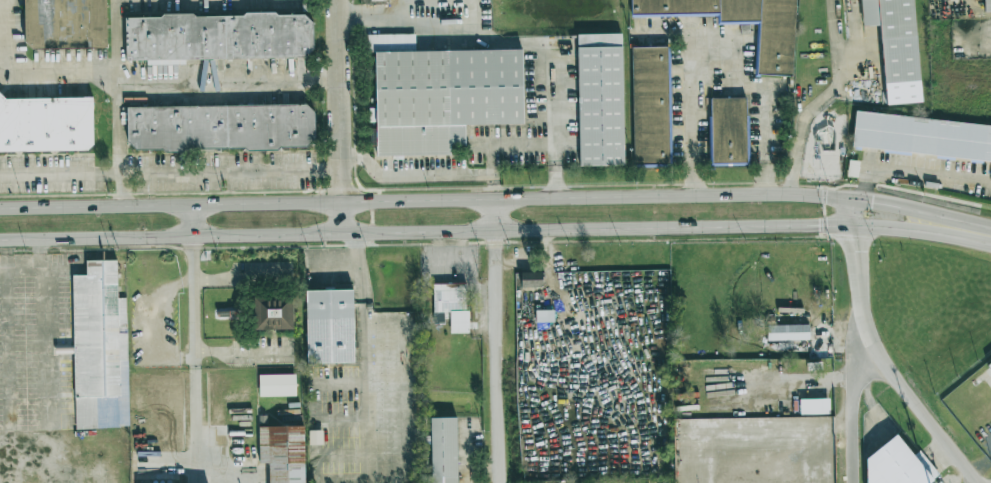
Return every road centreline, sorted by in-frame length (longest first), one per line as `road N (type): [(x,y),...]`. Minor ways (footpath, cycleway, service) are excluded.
road 1 (primary): [(959,229),(929,213),(791,195),(0,209)]
road 2 (primary): [(0,242),(959,229)]
road 3 (tertiary): [(851,199),(869,335),(976,482)]
road 4 (residential): [(498,482),(494,200)]
road 5 (residential): [(340,0),(346,235)]

